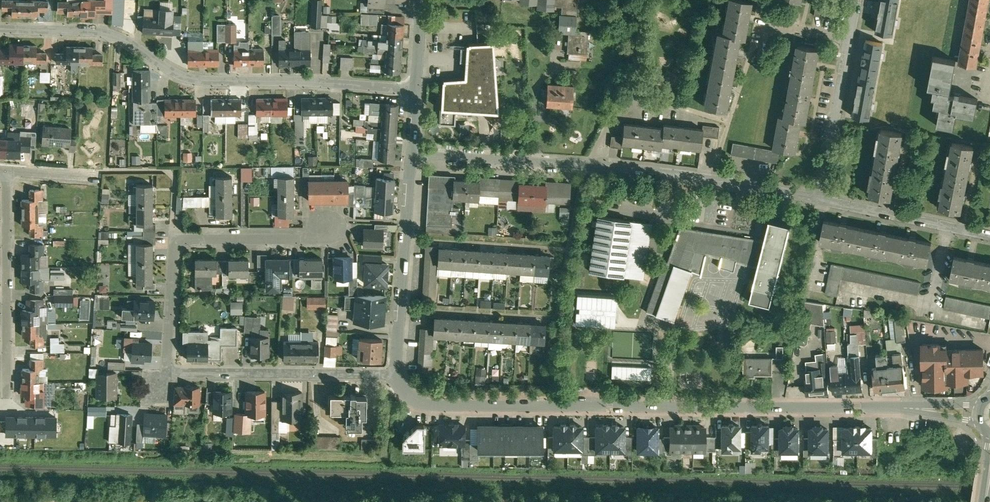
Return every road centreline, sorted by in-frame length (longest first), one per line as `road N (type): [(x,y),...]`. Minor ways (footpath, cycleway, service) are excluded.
road 1 (residential): [(397,374),(417,399),(446,406),(913,408)]
road 2 (residential): [(329,239),(171,241),(167,375),(397,374)]
road 3 (residential): [(415,88),(207,81),(179,75),(112,35),(0,28)]
road 4 (residential): [(820,198),(677,173),(412,155)]
road 5 (residential): [(5,171),(5,398)]
road 6 (residential): [(412,155),(397,374)]
road 7 (residential): [(820,198),(856,0)]
road 8 (residential): [(989,235),(820,198)]

